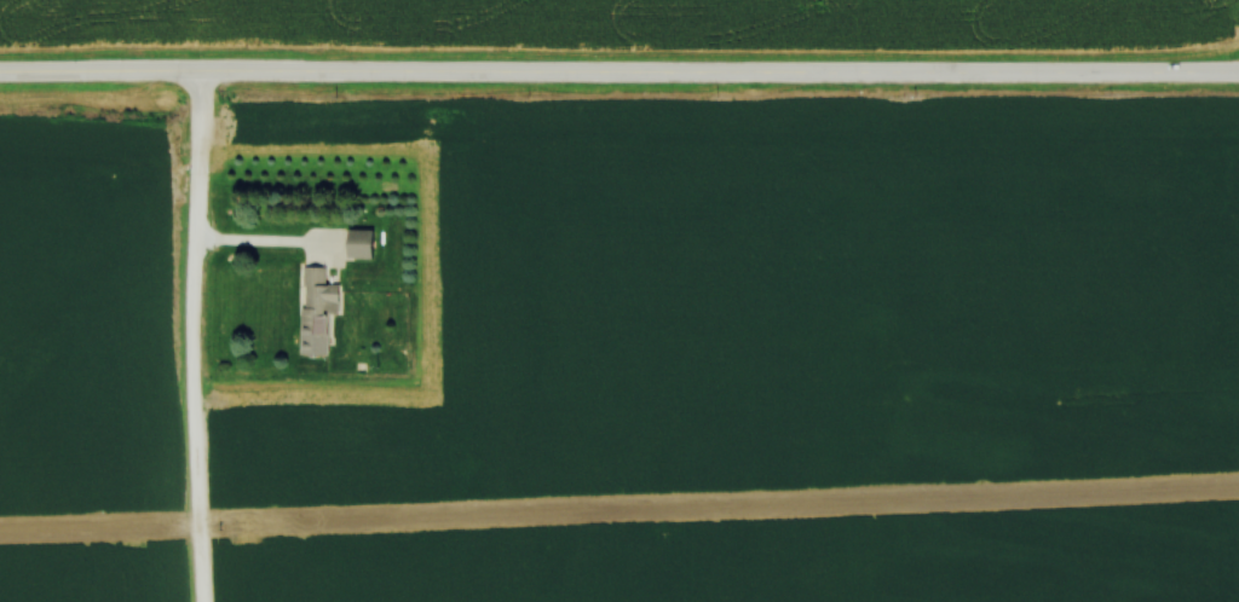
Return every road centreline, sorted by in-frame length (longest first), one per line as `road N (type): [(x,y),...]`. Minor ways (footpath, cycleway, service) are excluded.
road 1 (tertiary): [(1238,75),(0,74)]
road 2 (residential): [(203,601),(194,301),(202,74)]

